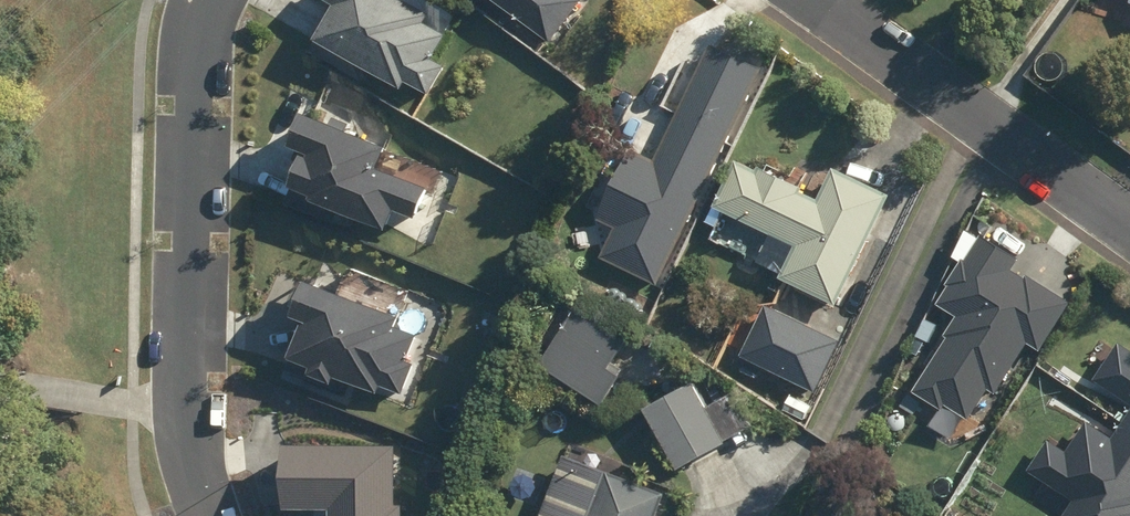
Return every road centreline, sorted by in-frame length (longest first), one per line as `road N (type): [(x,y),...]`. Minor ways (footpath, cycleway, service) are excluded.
road 1 (residential): [(210,0),(199,36),(188,414),(209,515)]
road 2 (residential): [(813,0),(1129,230)]

